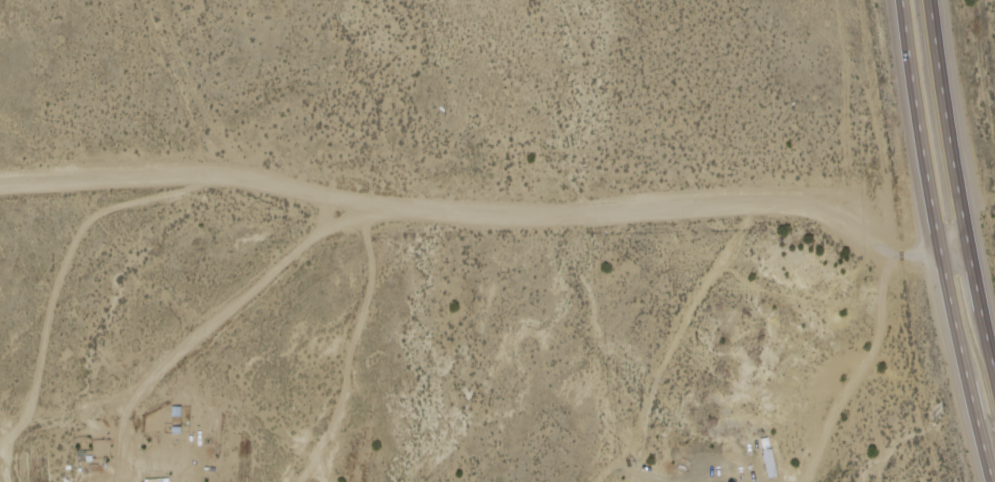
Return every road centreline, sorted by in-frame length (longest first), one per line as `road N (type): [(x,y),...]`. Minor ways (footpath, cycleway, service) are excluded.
road 1 (residential): [(970,243),(901,256),(811,208),(771,204),(483,220),(385,214),(233,178),(0,187)]
road 2 (trunk): [(906,0),(956,319),(994,477)]
road 3 (trunk): [(994,364),(934,0)]
road 4 (residential): [(385,214),(293,253),(151,382)]
road 5 (residential): [(871,243),(881,271),(873,357),(804,481)]

